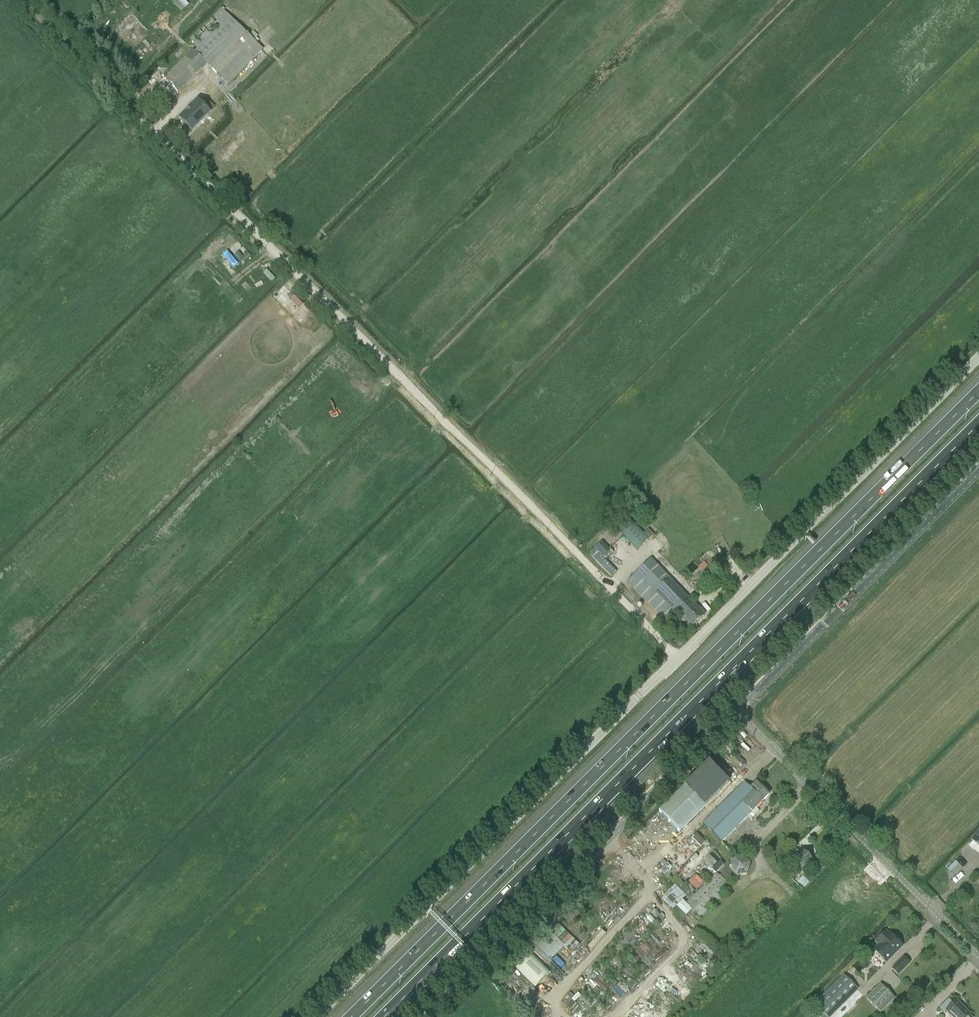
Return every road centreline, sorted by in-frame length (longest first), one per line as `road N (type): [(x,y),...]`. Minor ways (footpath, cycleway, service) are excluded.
road 1 (motorway): [(978,391),(353,1016)]
road 2 (motorway): [(385,1016),(978,424)]
road 3 (residential): [(678,659),(154,131)]
road 4 (unclassified): [(316,1016),(678,659)]
road 5 (unclassified): [(427,1016),(736,712)]
road 6 (unclassified): [(678,659),(978,357)]
road 7 (unclassified): [(978,958),(736,712)]
road 8 (unclassified): [(736,712),(978,469)]
road 9 (track): [(154,131),(24,0)]

